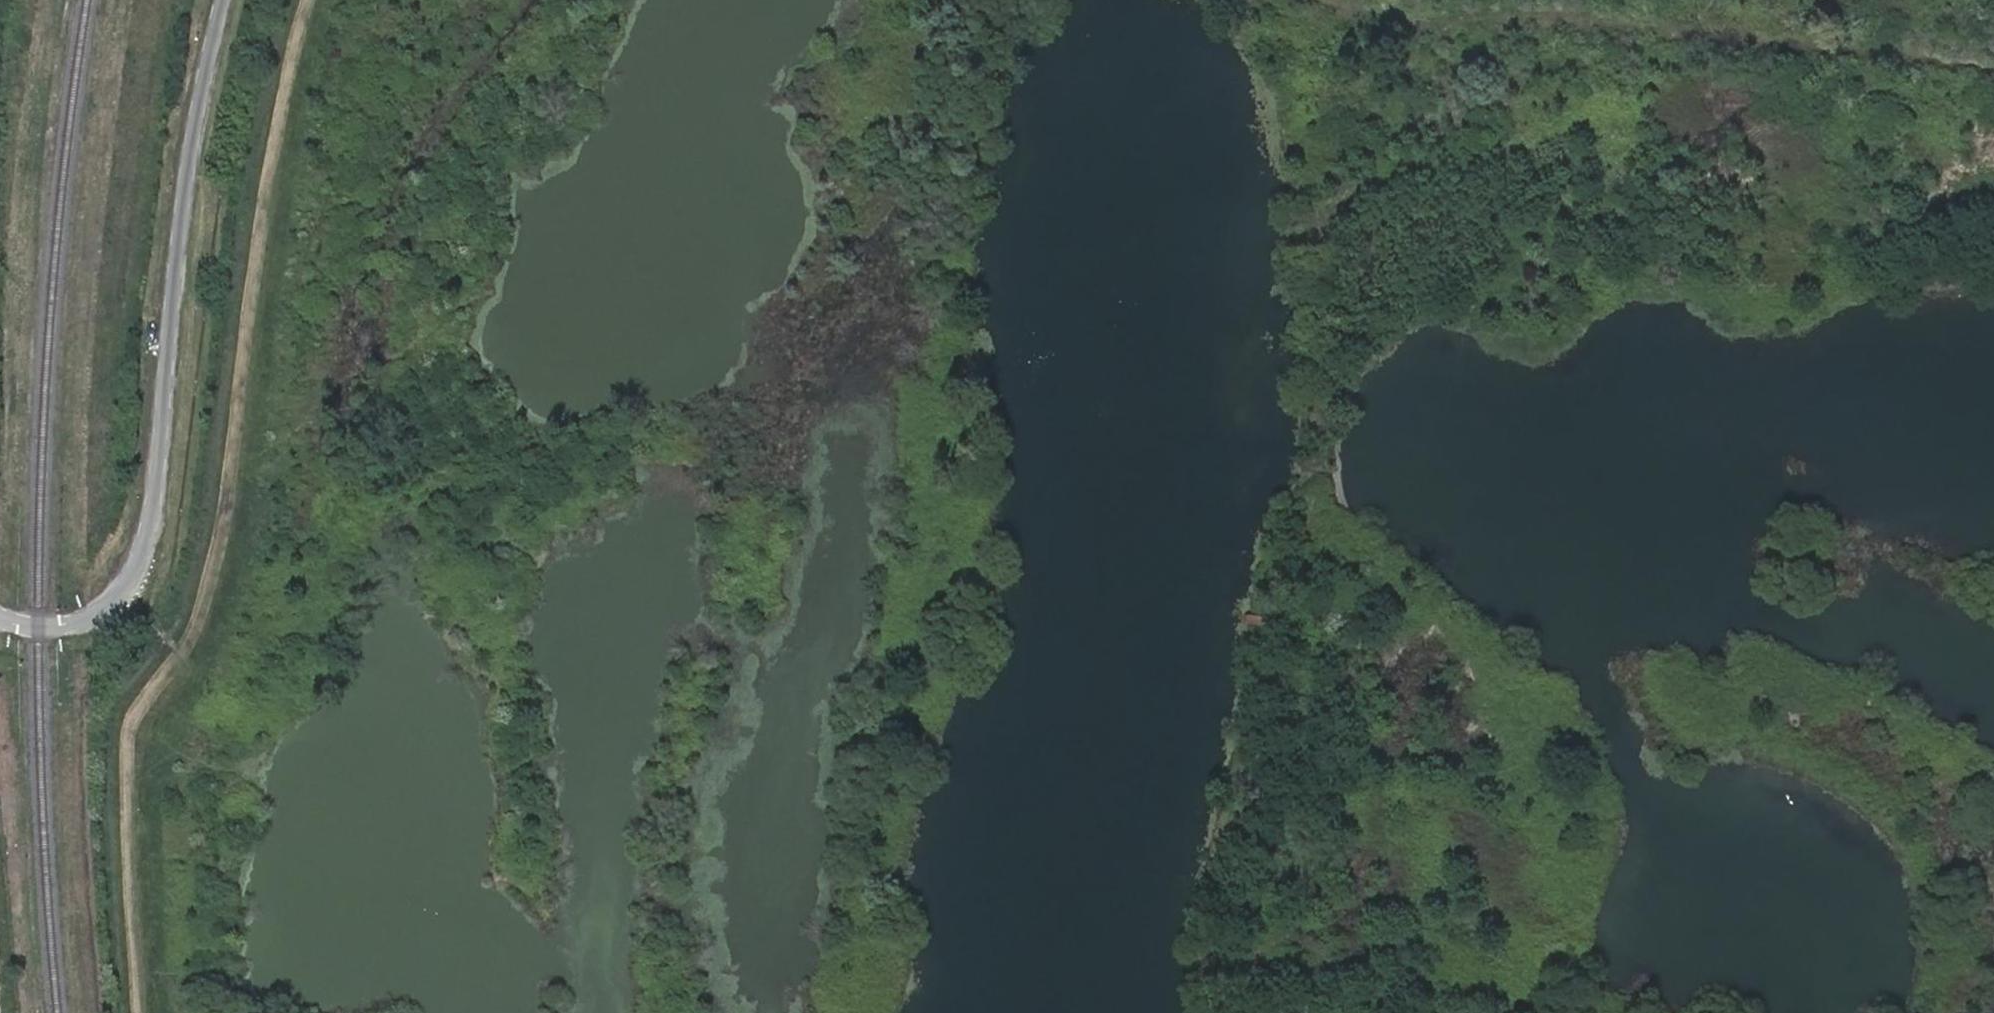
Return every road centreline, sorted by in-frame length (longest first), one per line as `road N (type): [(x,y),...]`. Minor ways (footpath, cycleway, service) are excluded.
road 1 (residential): [(223,0),(184,199),(153,502),(140,554),(122,590),(93,615),(39,627),(0,619)]

